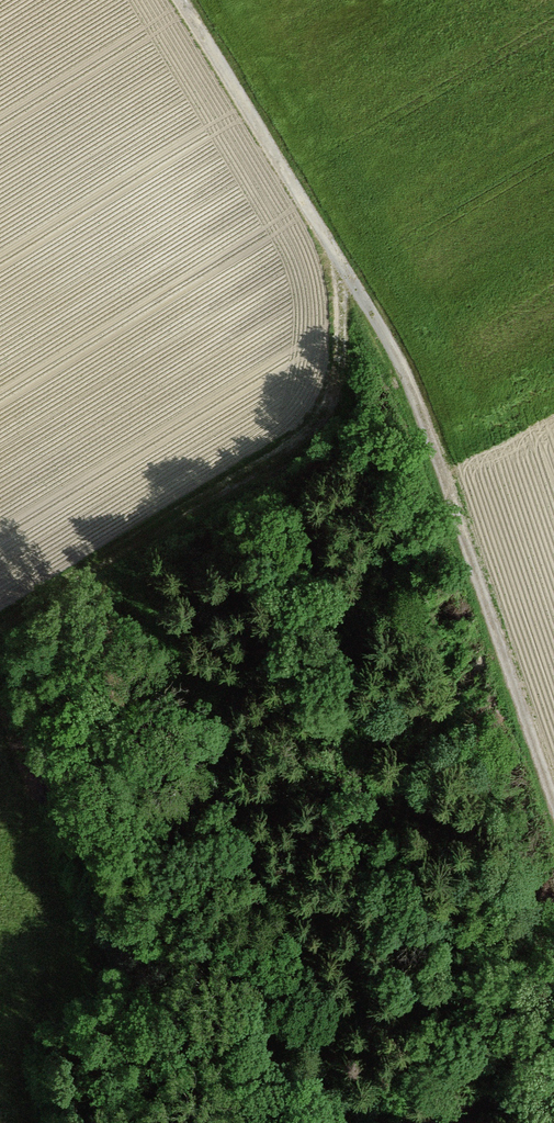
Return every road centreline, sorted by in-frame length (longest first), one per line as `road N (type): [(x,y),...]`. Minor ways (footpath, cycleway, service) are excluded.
road 1 (track): [(553,822),(407,389),(375,321),(177,0)]
road 2 (track): [(0,634),(289,459),(328,408),(340,269)]

